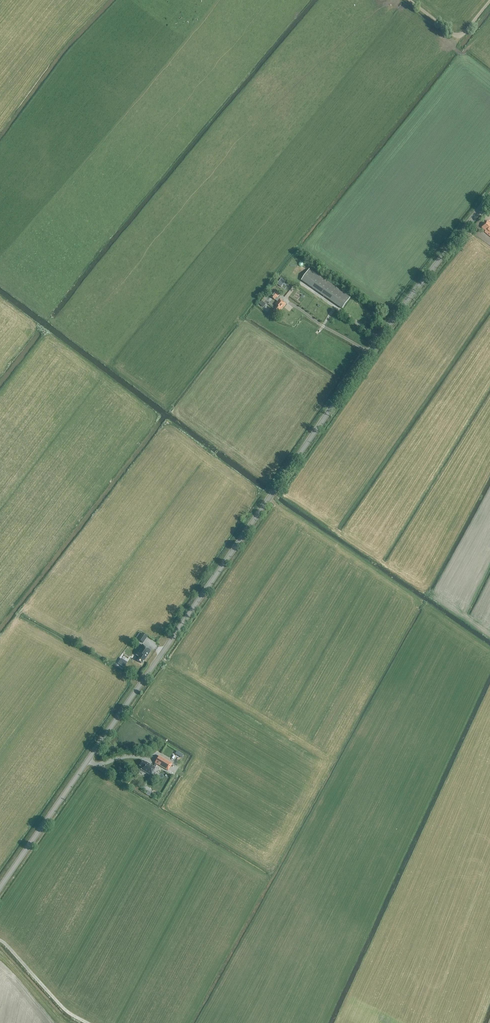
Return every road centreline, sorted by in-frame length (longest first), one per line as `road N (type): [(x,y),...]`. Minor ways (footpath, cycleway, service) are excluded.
road 1 (unclassified): [(0,887),(377,342),(489,196)]

